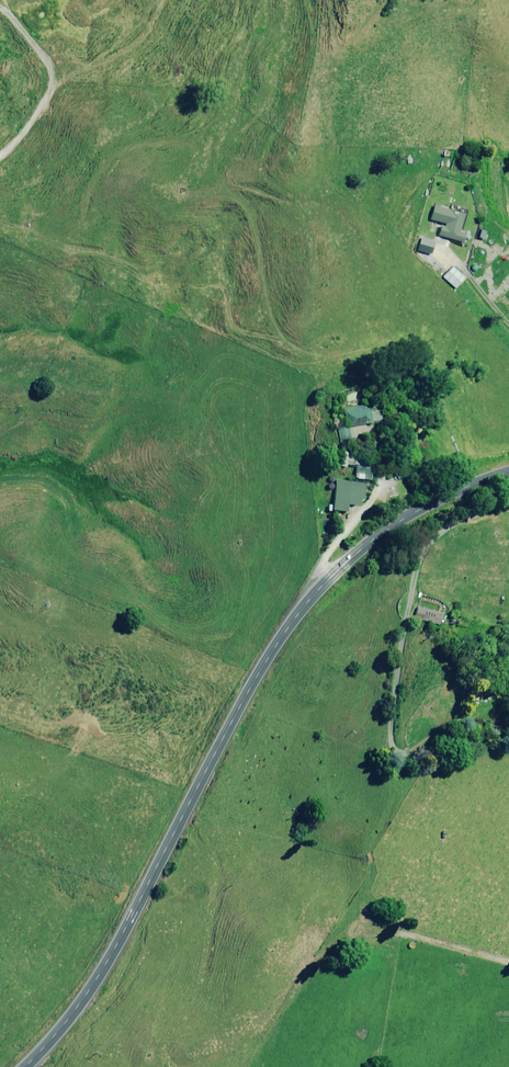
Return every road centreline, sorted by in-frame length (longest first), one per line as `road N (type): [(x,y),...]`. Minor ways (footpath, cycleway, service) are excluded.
road 1 (unclassified): [(25,1066),(120,933),(295,616),(396,517),(508,472)]

